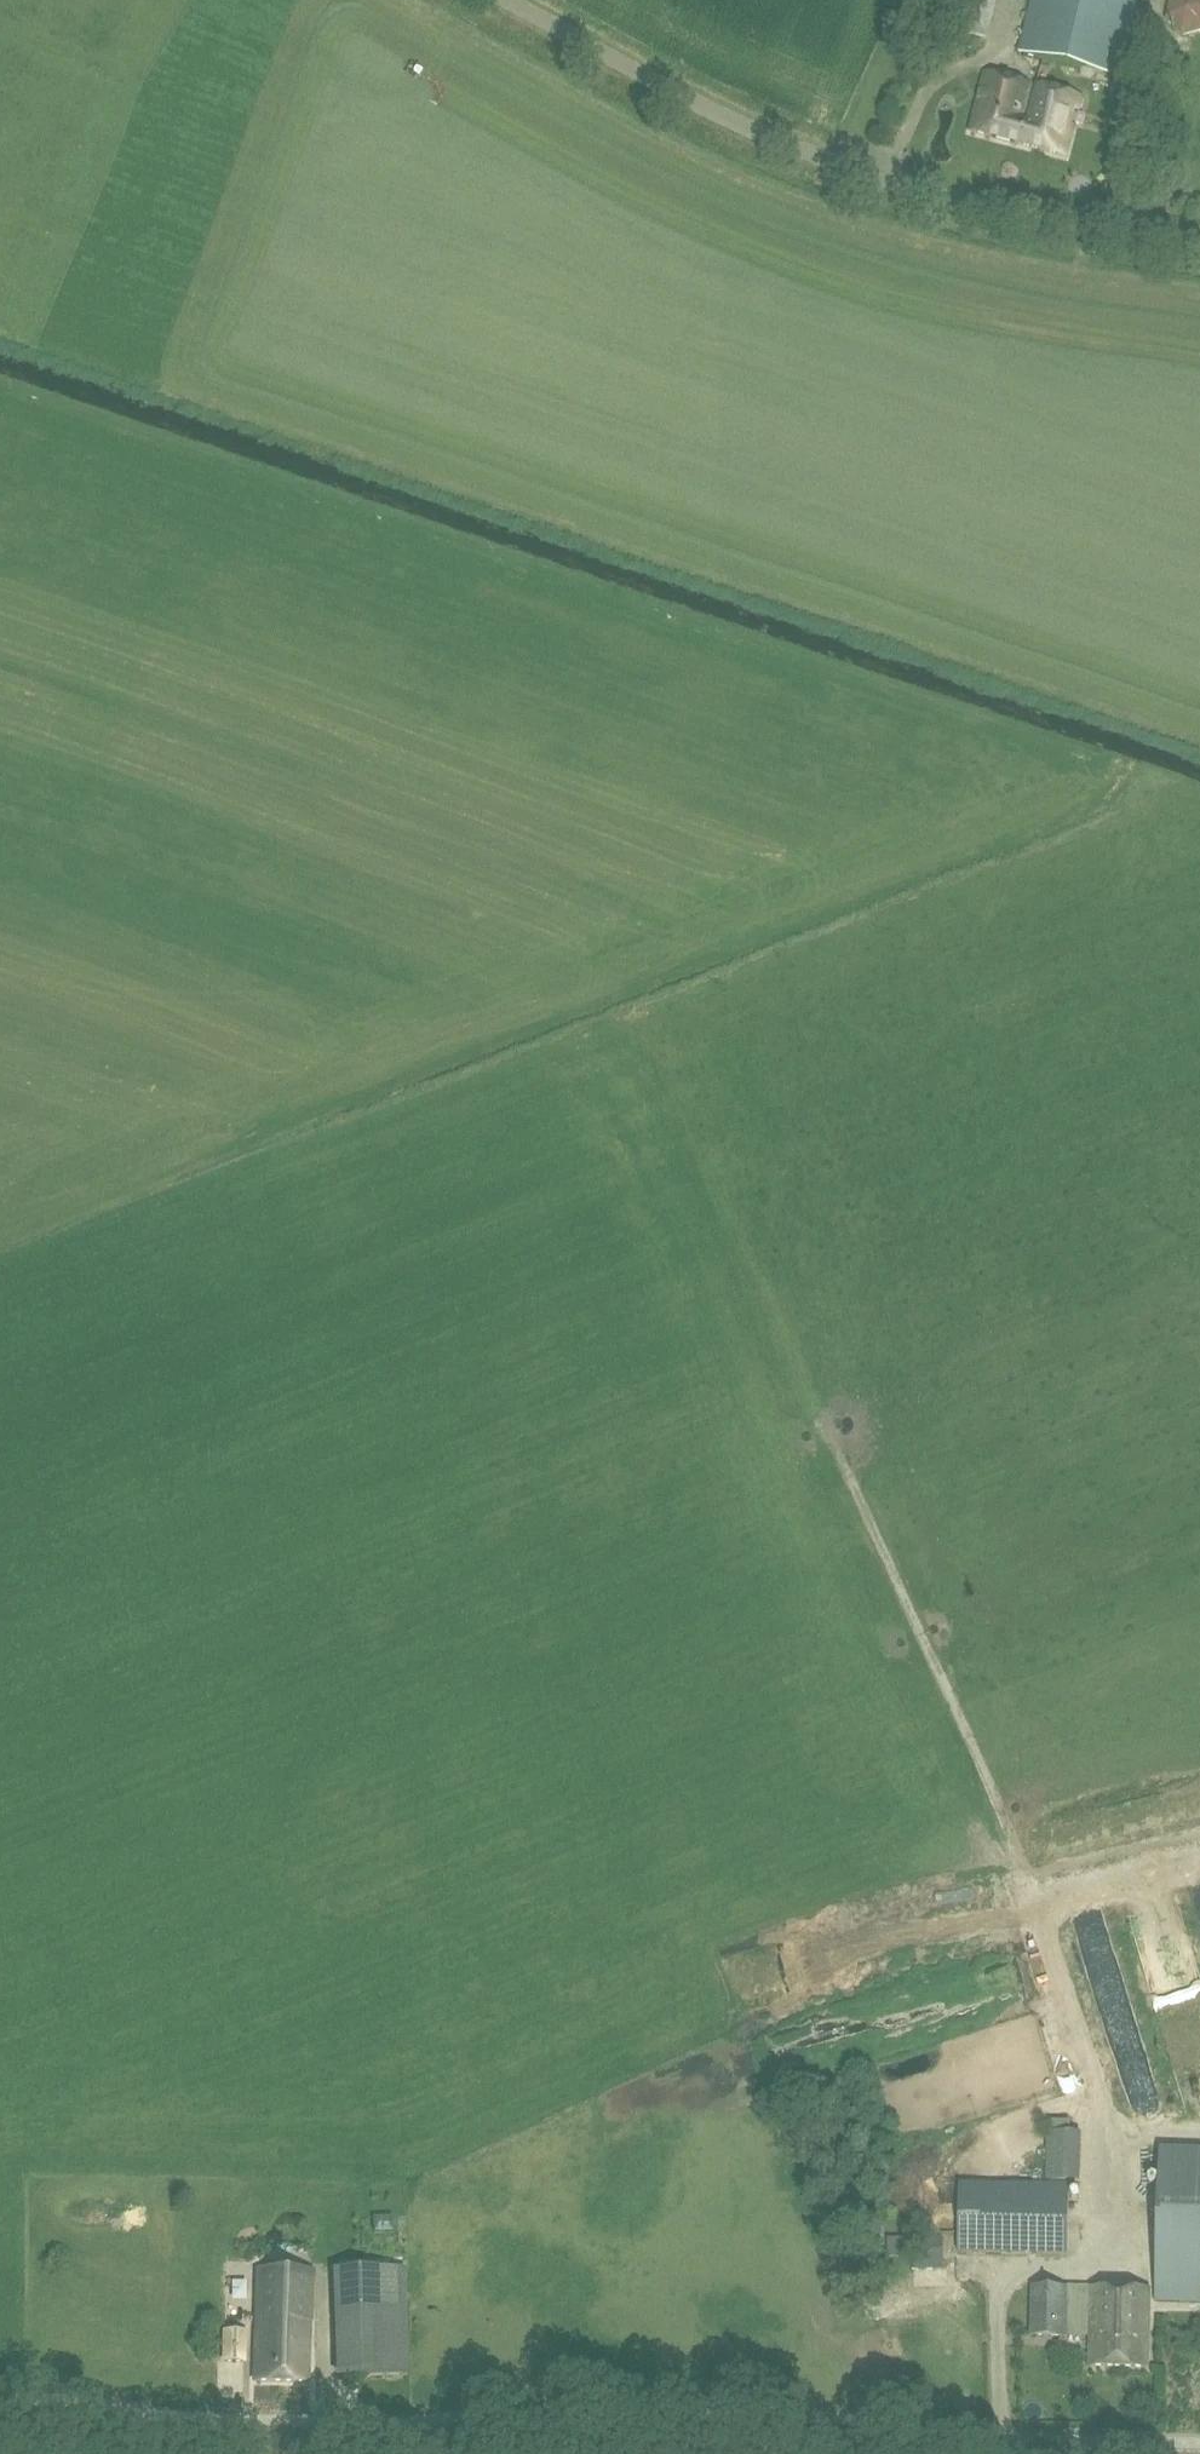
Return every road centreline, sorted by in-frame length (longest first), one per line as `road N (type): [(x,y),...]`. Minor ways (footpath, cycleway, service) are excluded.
road 1 (tertiary): [(899,2453),(0,2422)]
road 2 (unclassified): [(1199,241),(1014,212),(766,136),(513,0)]

